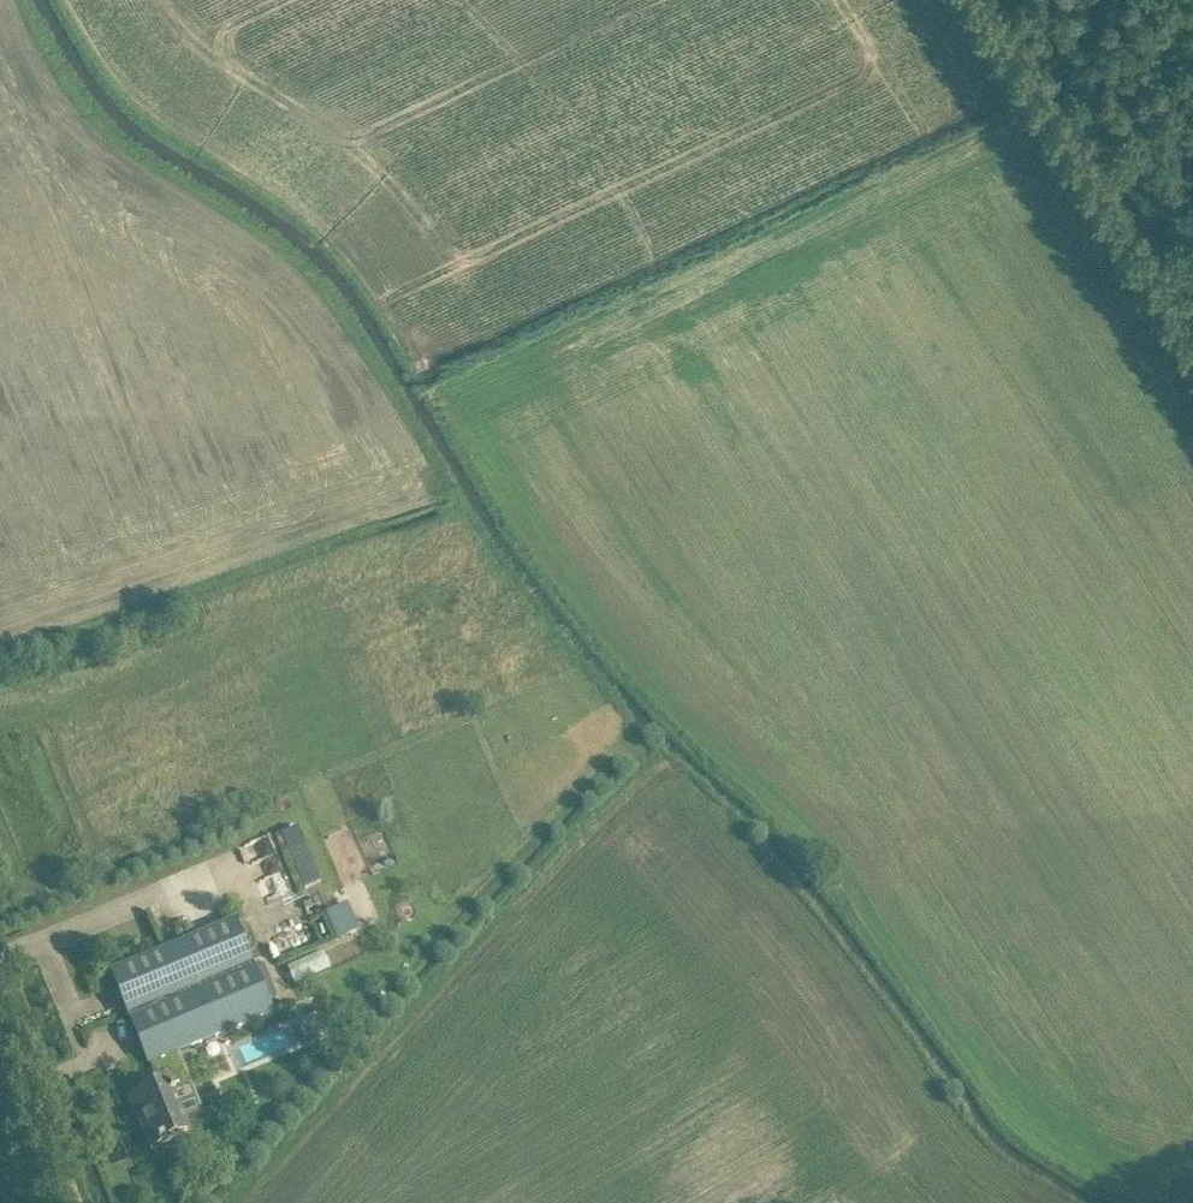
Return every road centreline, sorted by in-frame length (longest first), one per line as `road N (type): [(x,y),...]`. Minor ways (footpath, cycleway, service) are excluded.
road 1 (track): [(972,0),(1192,339)]
road 2 (tertiary): [(70,1202),(0,1033)]

